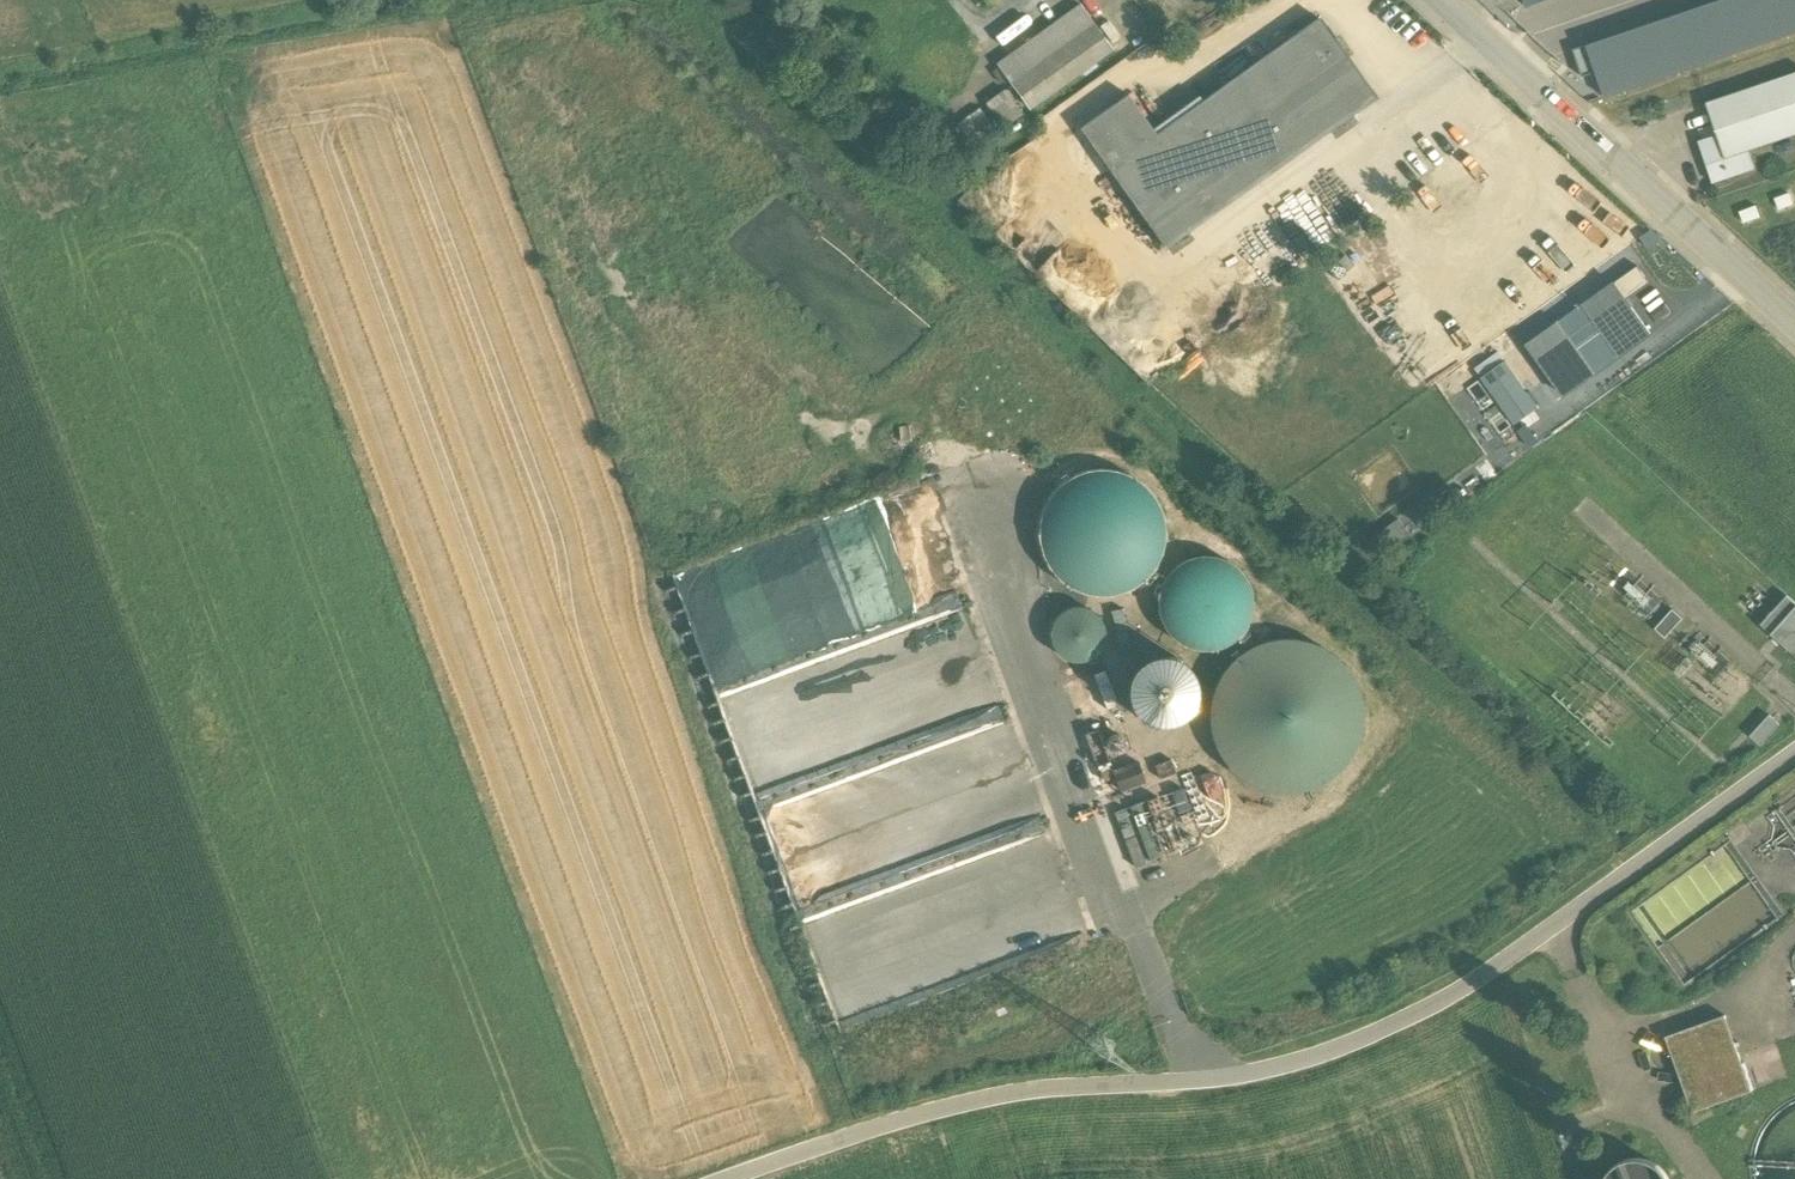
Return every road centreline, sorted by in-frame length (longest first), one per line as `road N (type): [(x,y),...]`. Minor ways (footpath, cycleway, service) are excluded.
road 1 (unclassified): [(735,1178),(1022,1092),(1273,1073),(1379,1035),(1497,972),(1794,749)]
road 2 (unclassified): [(1794,320),(1445,0)]

